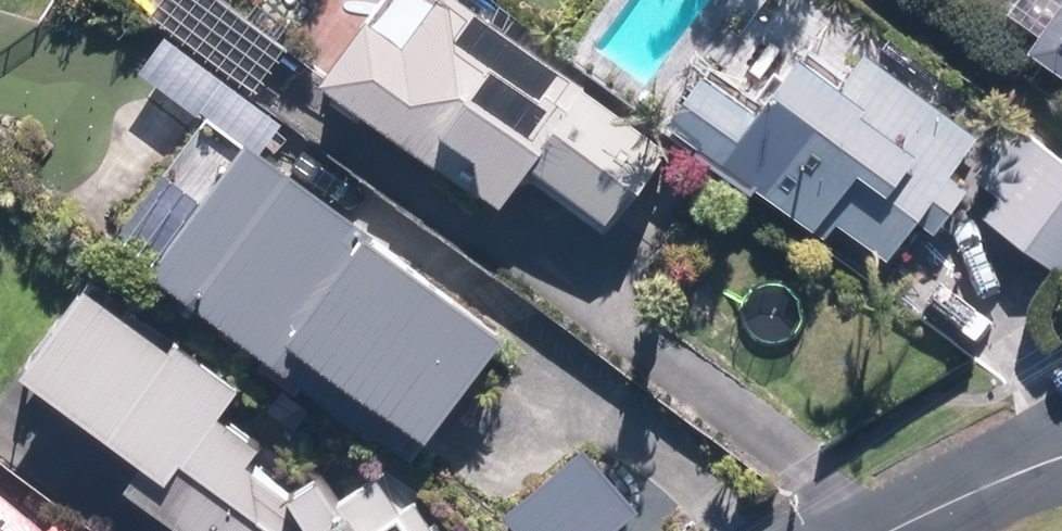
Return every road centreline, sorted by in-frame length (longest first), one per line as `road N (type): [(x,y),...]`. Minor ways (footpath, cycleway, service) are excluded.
road 1 (tertiary): [(900,530),(1061,454)]

